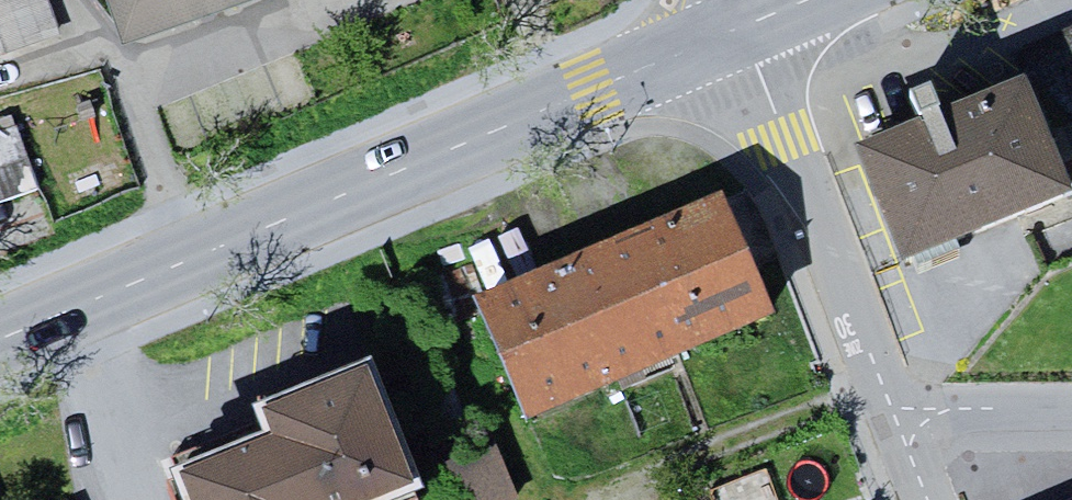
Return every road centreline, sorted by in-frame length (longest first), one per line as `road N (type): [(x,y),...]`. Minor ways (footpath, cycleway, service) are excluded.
road 1 (residential): [(0,338),(735,27)]
road 2 (residential): [(735,27),(898,411)]
road 3 (residential): [(898,411),(1071,410)]

